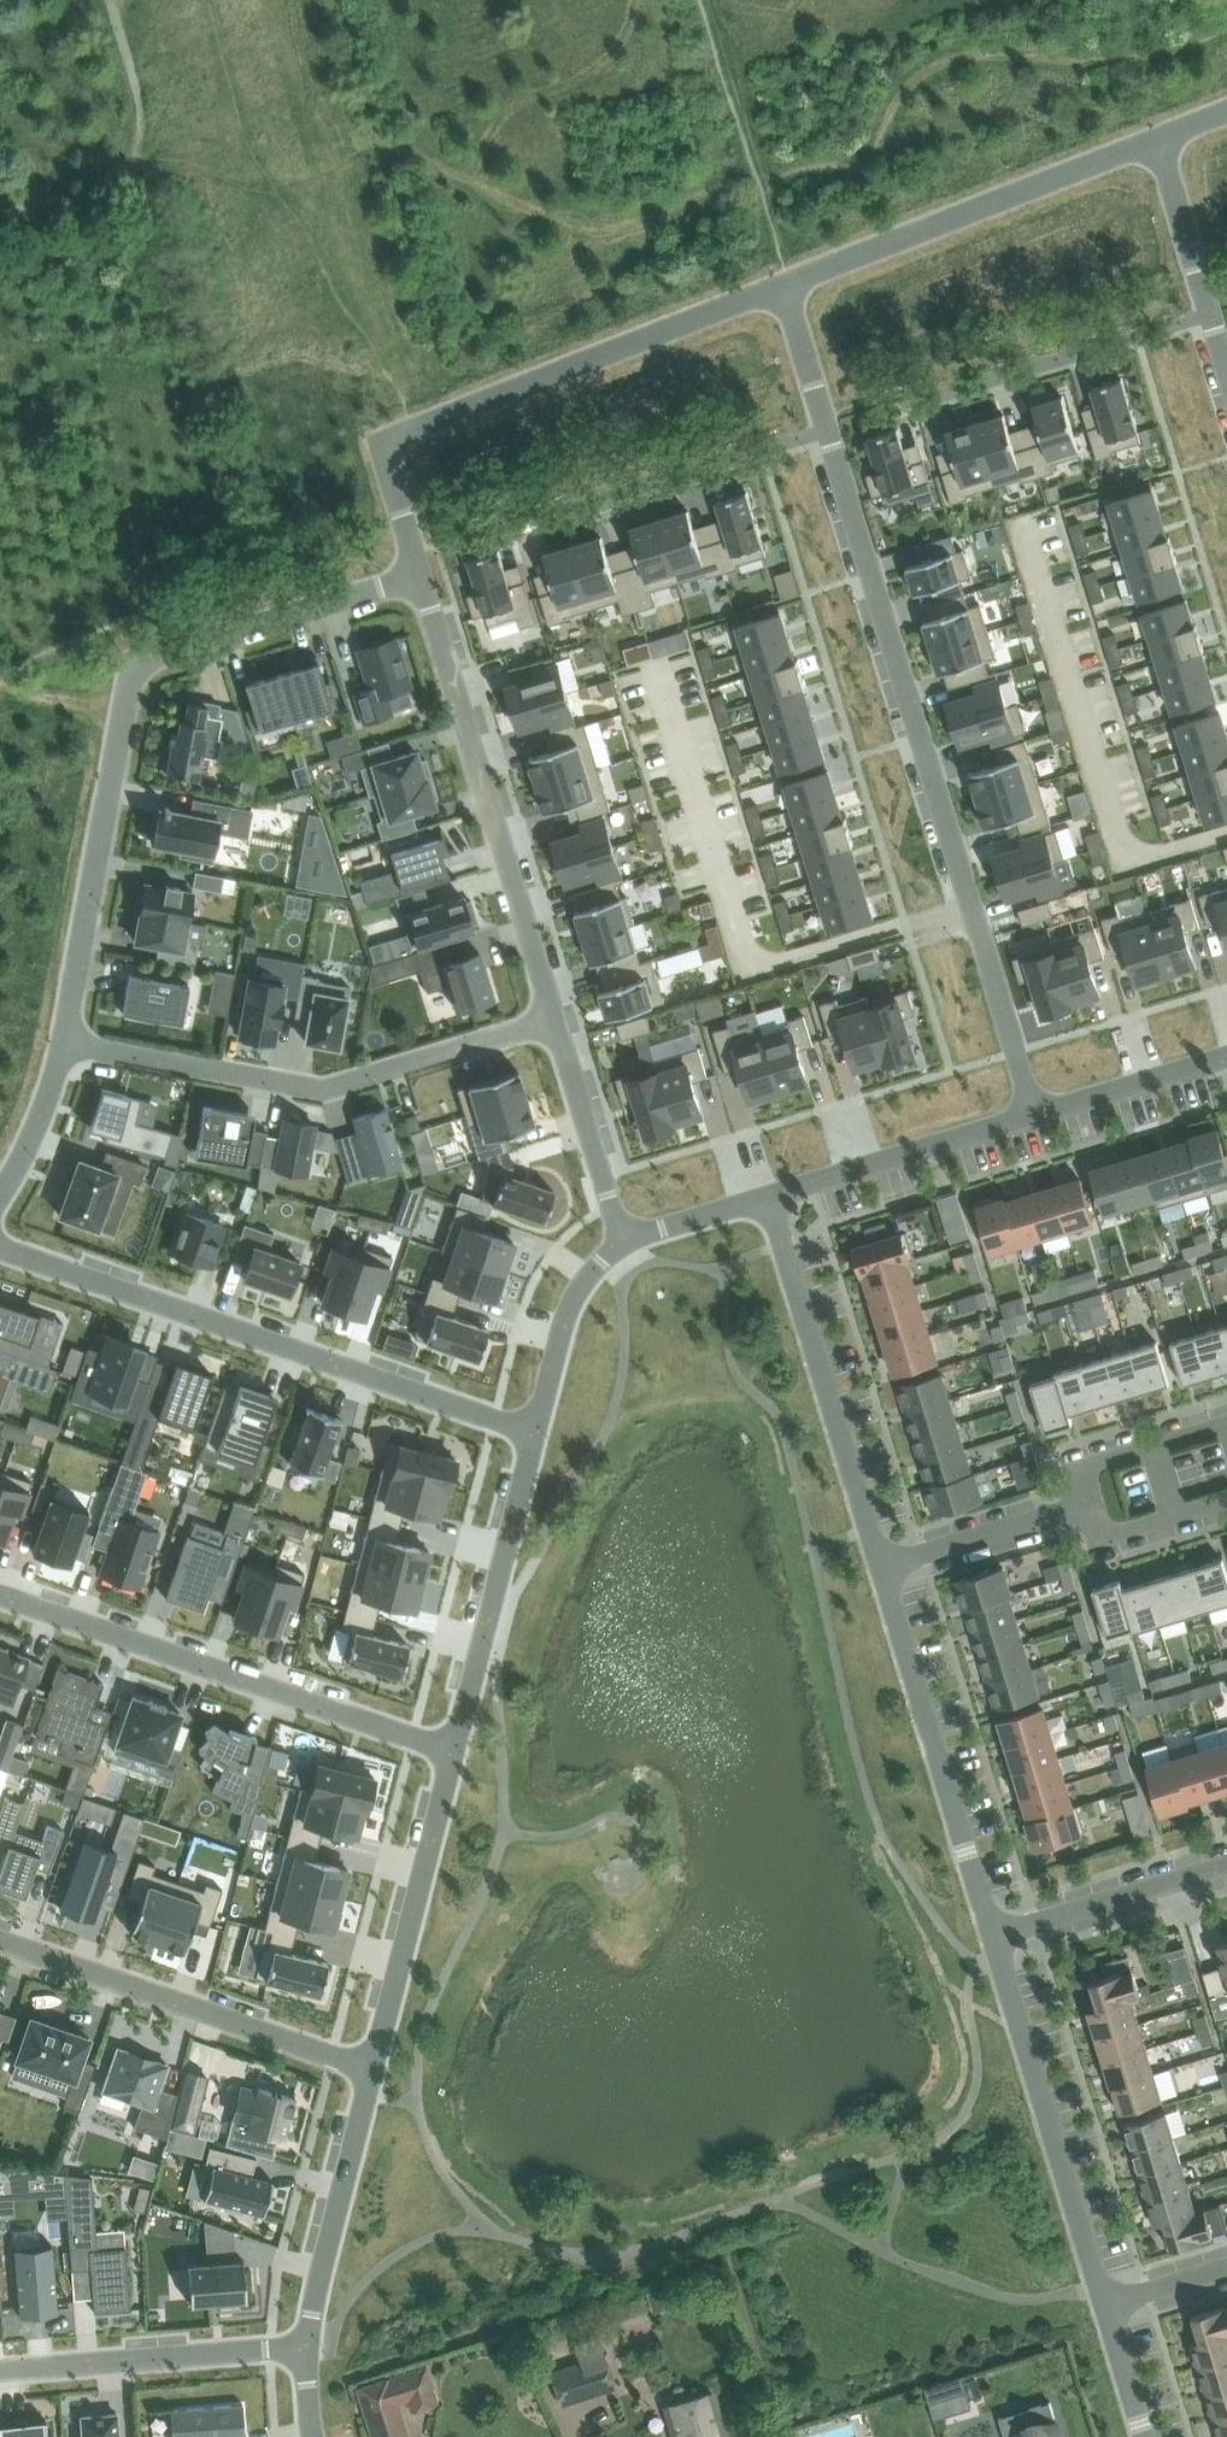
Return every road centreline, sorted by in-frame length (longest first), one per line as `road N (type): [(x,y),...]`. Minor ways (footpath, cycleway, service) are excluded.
road 1 (residential): [(786,286),(1034,1116)]
road 2 (track): [(406,523),(1226,287)]
road 3 (residential): [(422,578),(150,653),(127,687),(63,1038)]
road 4 (residential): [(786,286),(398,435),(390,470),(422,578)]
road 5 (residential): [(0,1246),(532,1433)]
road 6 (residential): [(551,1018),(325,1089),(63,1038)]
road 7 (residential): [(449,1752),(0,1593)]
road 8 (residential): [(422,578),(551,1018)]
road 9 (residential): [(1157,141),(786,286)]
road 10 (residential): [(373,2069),(0,1939)]
road 11 (residential): [(992,1935),(1106,2309)]
road 12 (residential): [(768,1197),(880,1569)]
road 13 (residential): [(880,1569),(992,1935)]
road 14 (residential): [(449,1752),(532,1433)]
road 15 (residential): [(373,2069),(449,1752)]
road 16 (residential): [(309,2349),(0,2374)]
road 17 (residential): [(309,2349),(373,2069)]
road 18 (residential): [(768,1197),(1034,1116)]
road 19 (residential): [(1226,1865),(992,1935)]
road 20 (residential): [(1157,141),(1226,371)]
road 21 (residential): [(551,1018),(600,1179),(629,1239)]
road 22 (residential): [(532,1433),(562,1319),(600,1264),(629,1239)]
road 23 (residential): [(1087,1508),(880,1569)]
road 24 (residential): [(1034,1116),(1226,1058)]
road 25 (residential): [(1226,1425),(1081,1470),(1087,1508)]
road 26 (residential): [(63,1038),(22,1161),(0,1195)]
road 27 (residential): [(1087,1508),(1095,1536),(1109,1539),(1226,1502)]
road 28 (residential): [(629,1239),(768,1197)]
road 29 (residential): [(1106,2309),(1145,2436)]
road 30 (residential): [(1106,2309),(1226,2268)]

